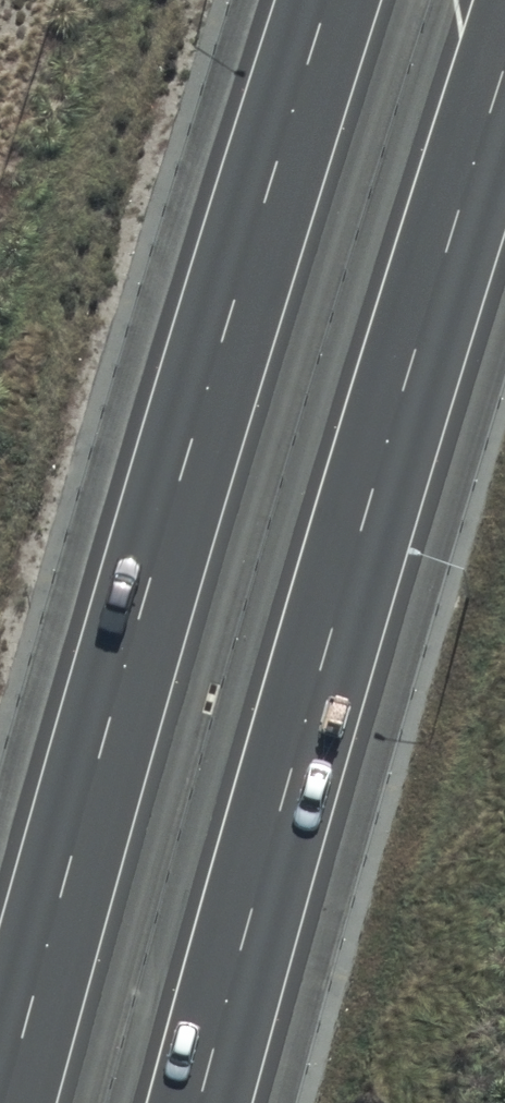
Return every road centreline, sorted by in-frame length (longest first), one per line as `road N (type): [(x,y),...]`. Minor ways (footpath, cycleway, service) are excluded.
road 1 (motorway): [(1,1102),(142,595),(326,0)]
road 2 (motorway): [(504,64),(349,566),(198,1102)]

